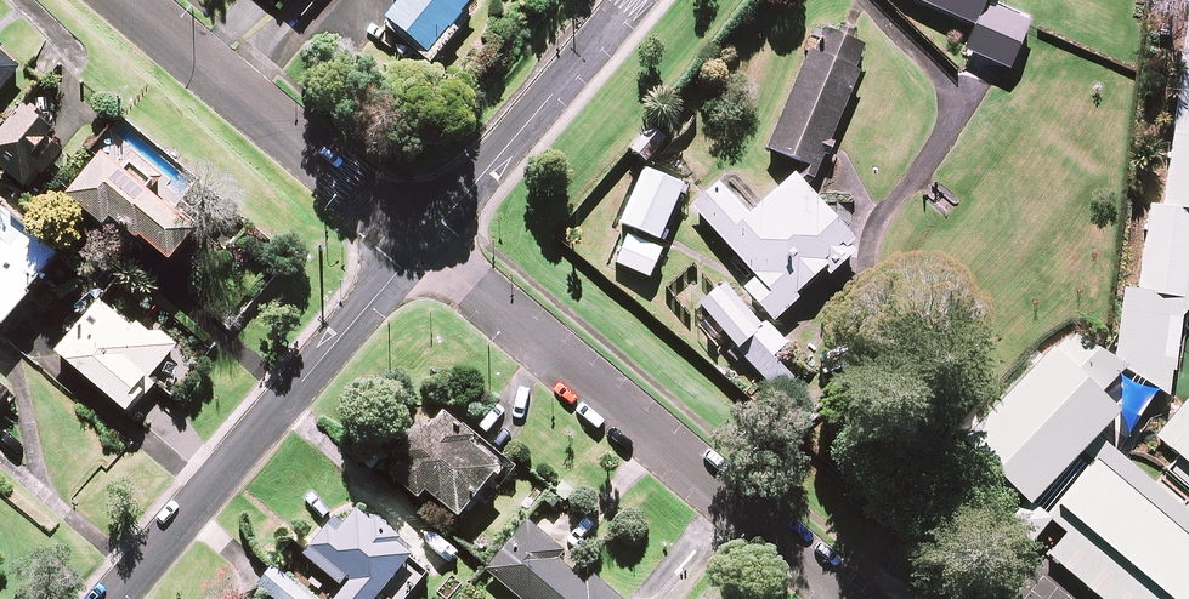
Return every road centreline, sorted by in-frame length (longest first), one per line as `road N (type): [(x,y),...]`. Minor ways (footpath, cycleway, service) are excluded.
road 1 (residential): [(845,598),(423,245)]
road 2 (residential): [(423,245),(115,598)]
road 3 (residential): [(423,245),(131,0)]
road 4 (residential): [(632,0),(423,245)]

